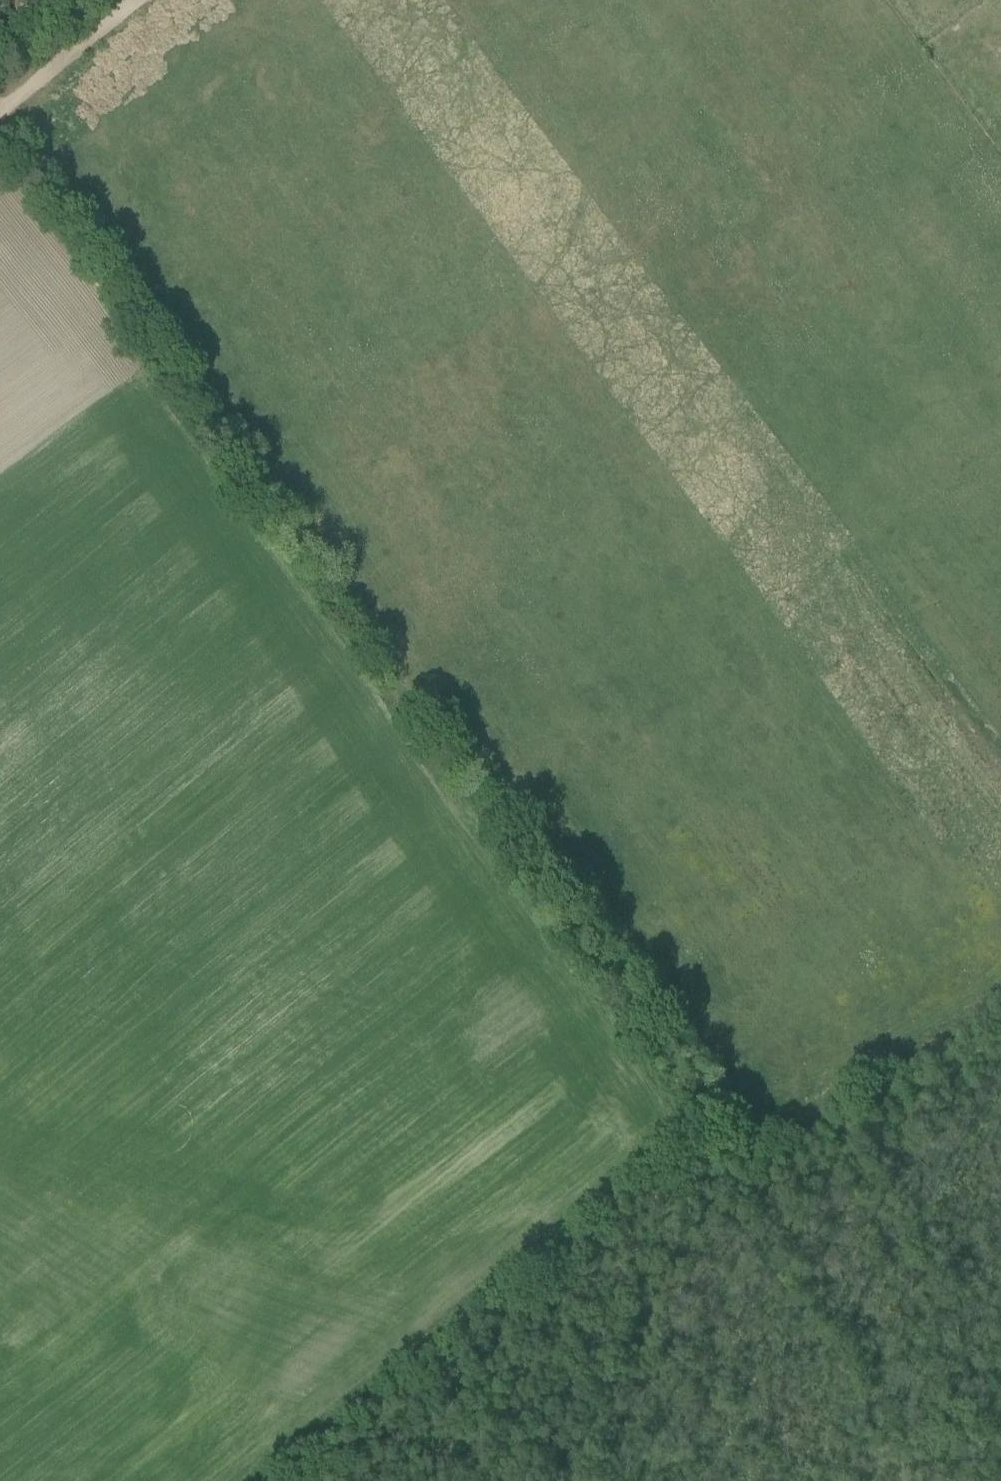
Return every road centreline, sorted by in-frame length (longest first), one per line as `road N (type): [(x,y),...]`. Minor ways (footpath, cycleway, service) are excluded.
road 1 (track): [(0,106),(128,0)]

